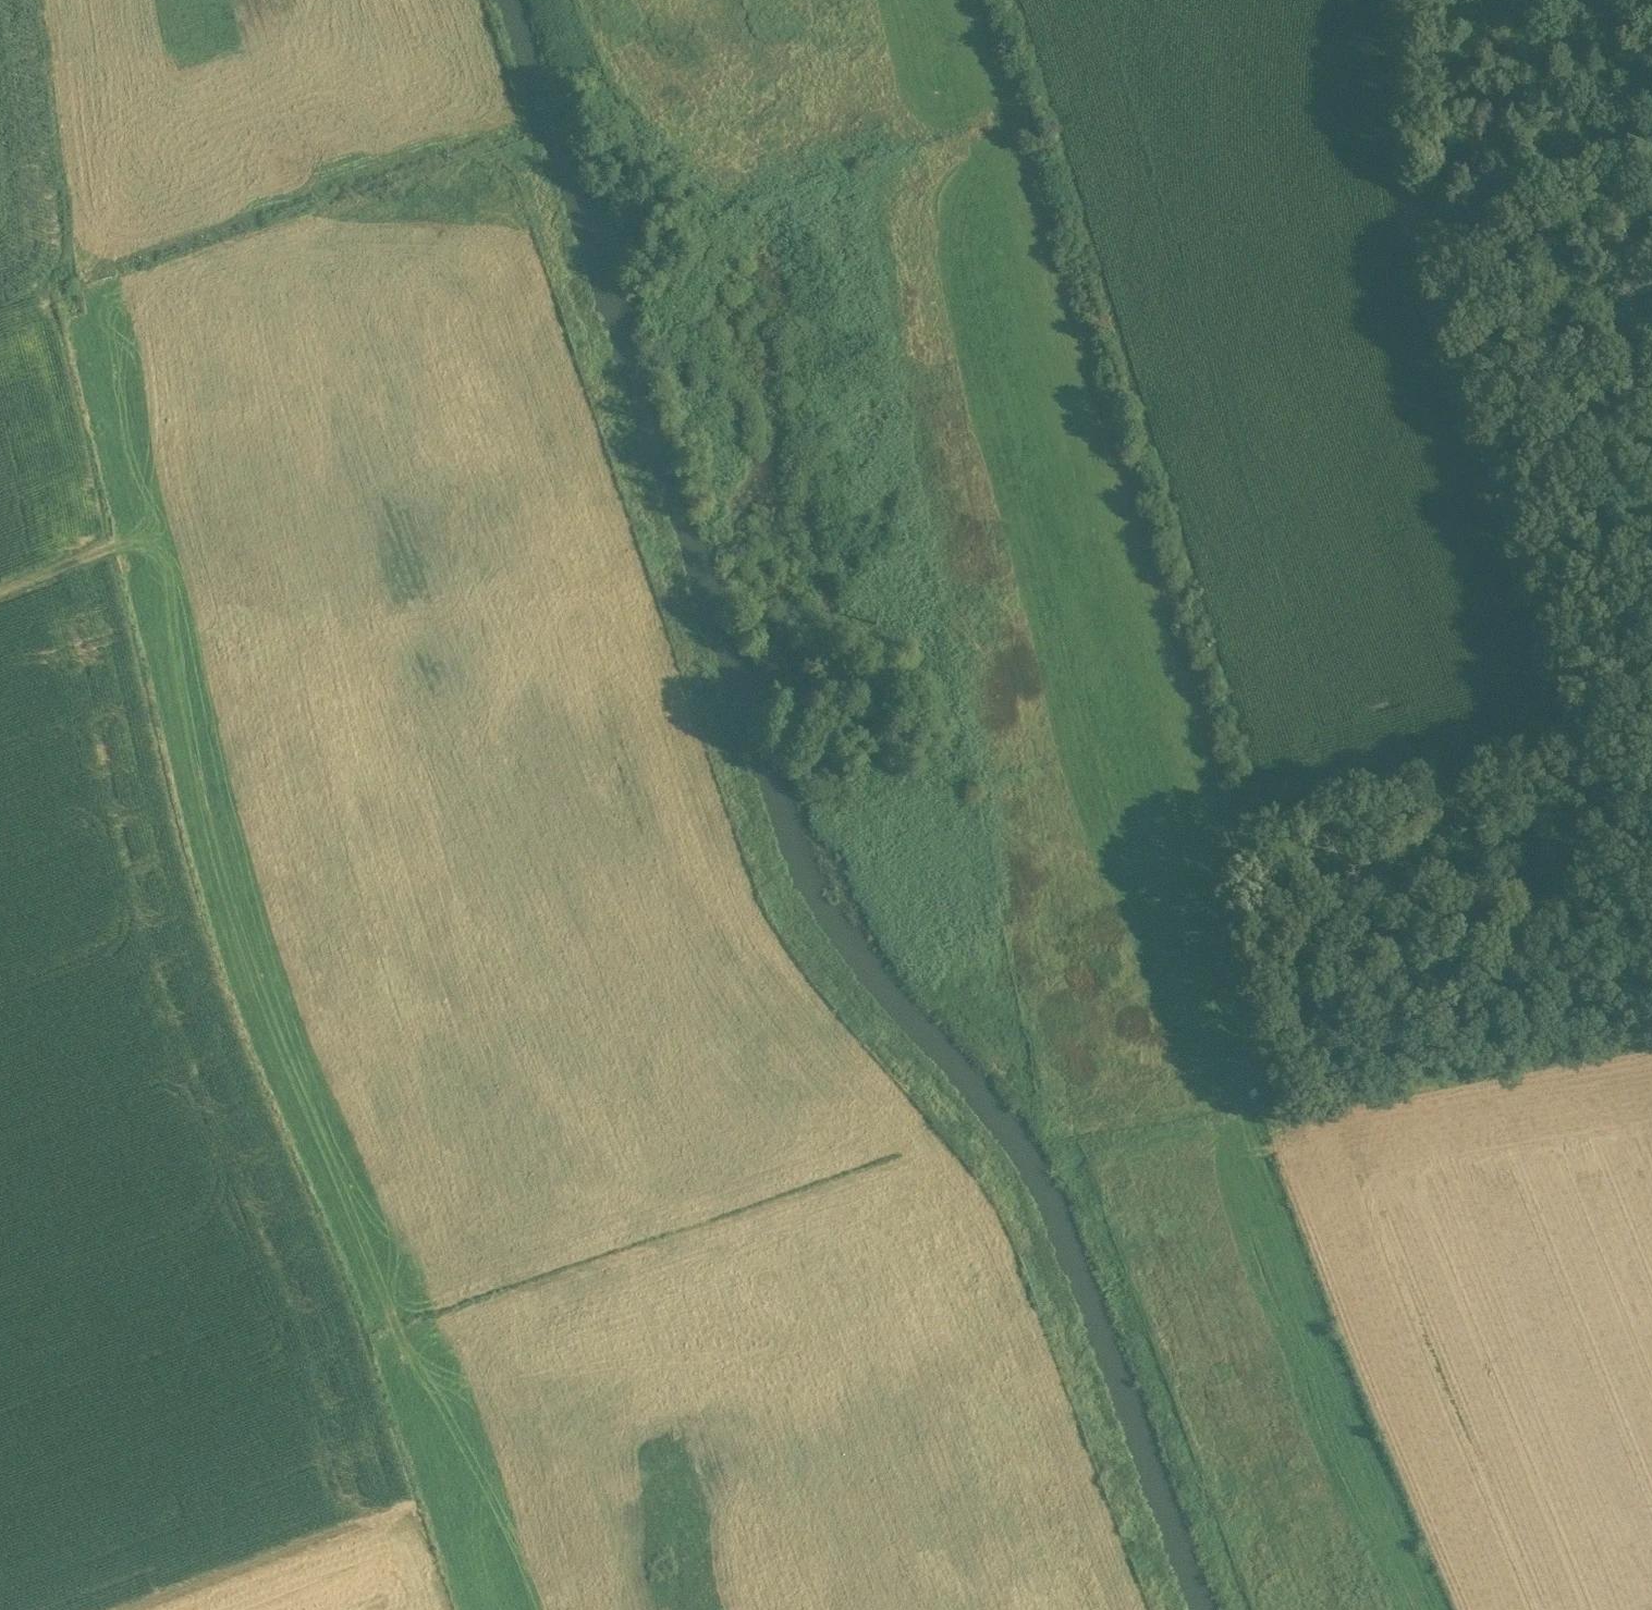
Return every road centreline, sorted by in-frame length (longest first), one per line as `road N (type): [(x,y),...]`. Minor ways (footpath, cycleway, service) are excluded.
road 1 (track): [(1427,0),(1415,94),(1422,195),(1448,327),(1576,686),(1631,805),(1651,884)]

